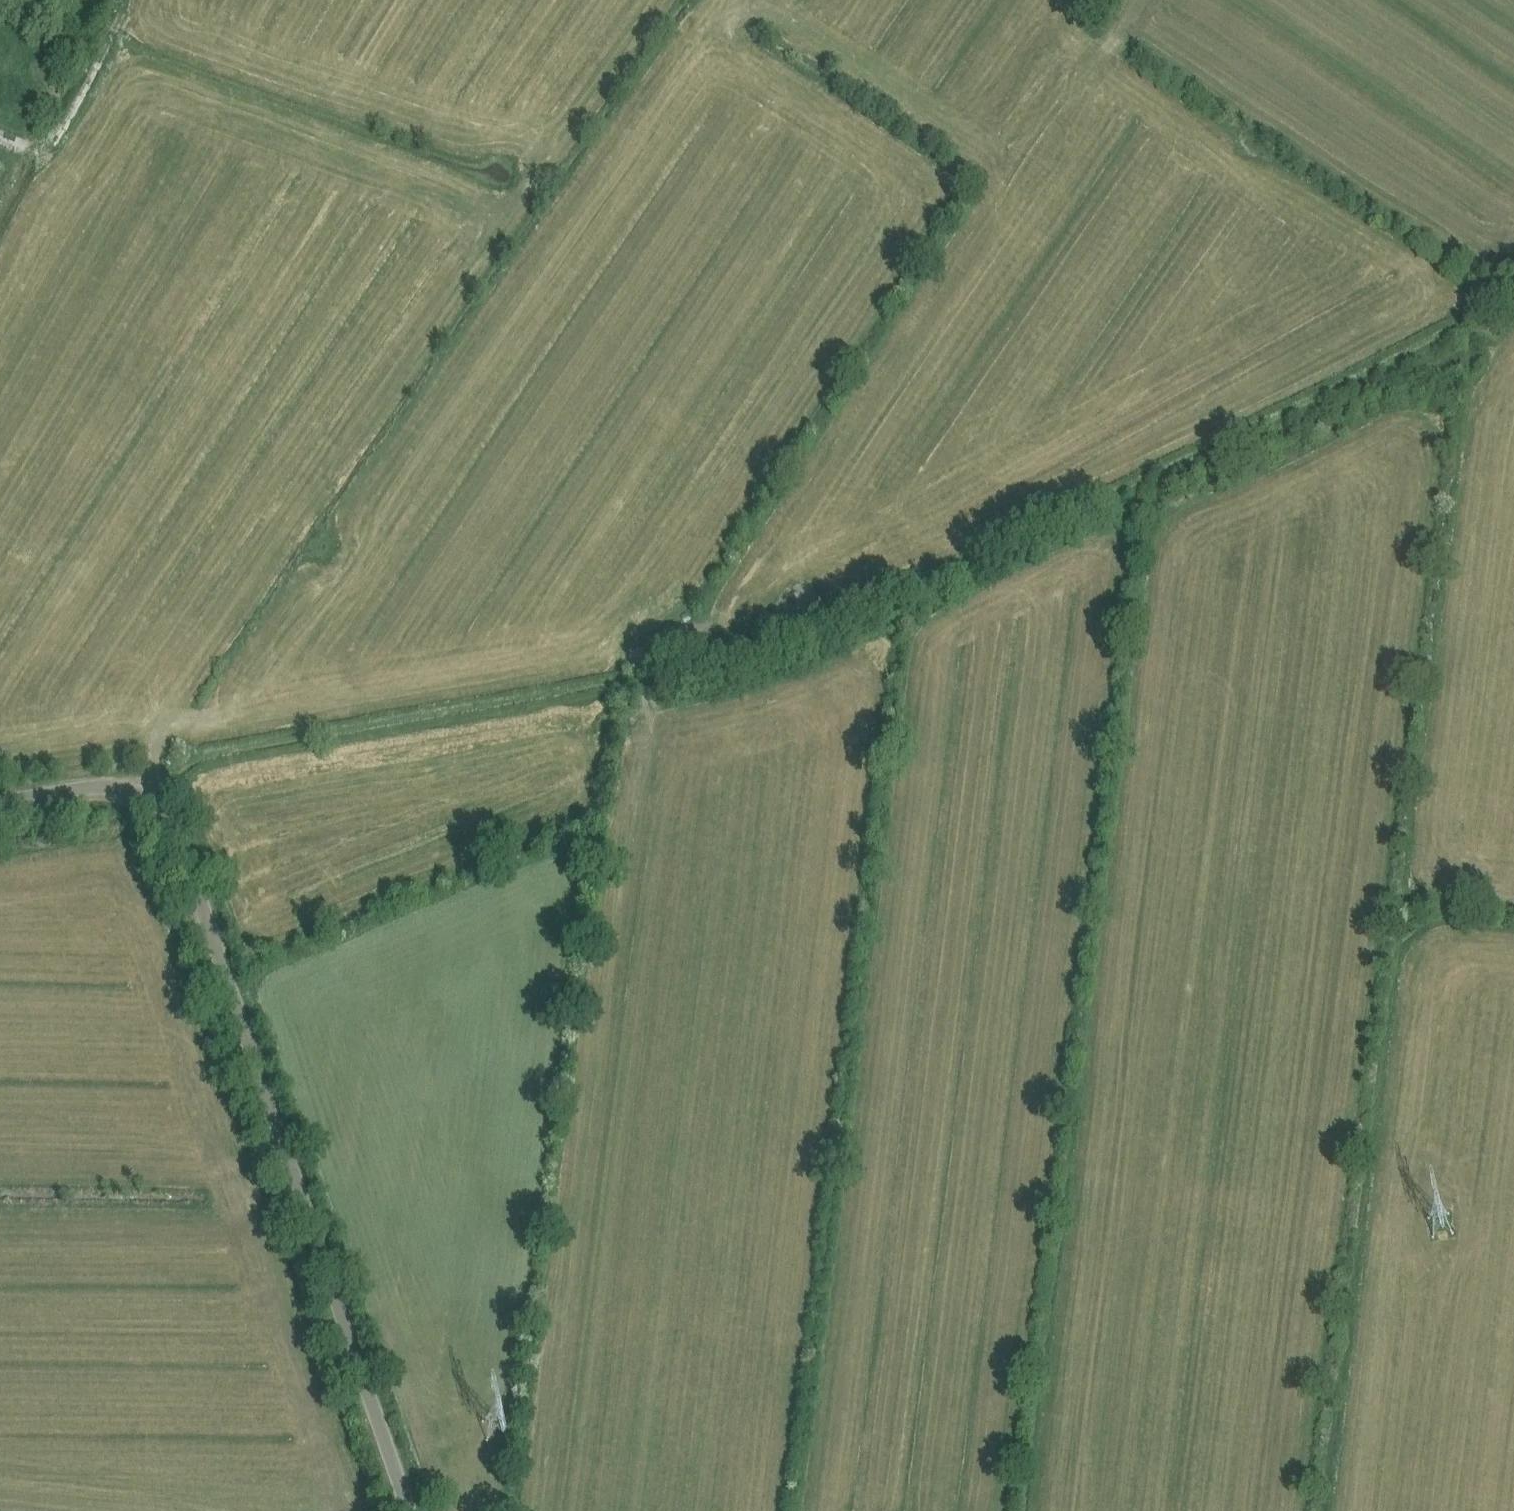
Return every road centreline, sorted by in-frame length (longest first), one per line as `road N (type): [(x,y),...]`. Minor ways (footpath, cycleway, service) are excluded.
road 1 (unclassified): [(408,1510),(173,827),(154,803),(121,787),(0,802)]

